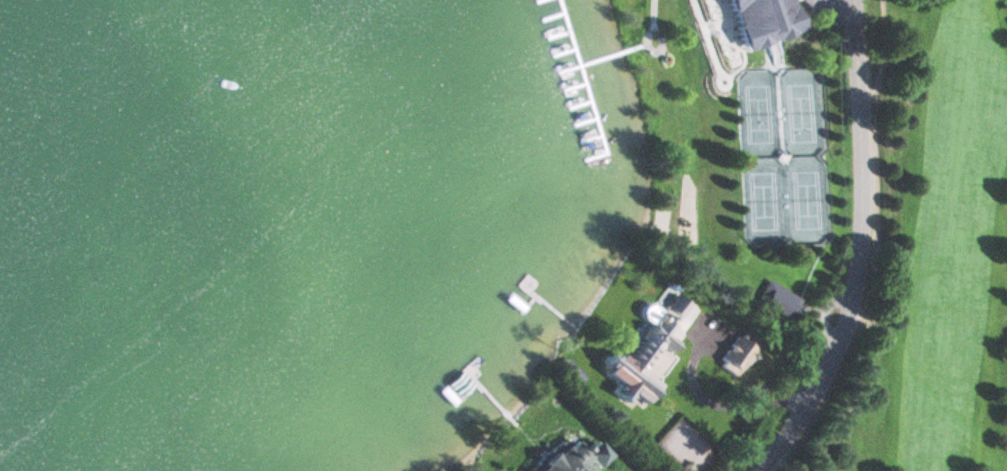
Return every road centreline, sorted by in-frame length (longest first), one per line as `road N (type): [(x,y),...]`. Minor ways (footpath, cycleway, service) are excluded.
road 1 (residential): [(759,470),(811,403),(850,313),(861,219),(855,0)]

